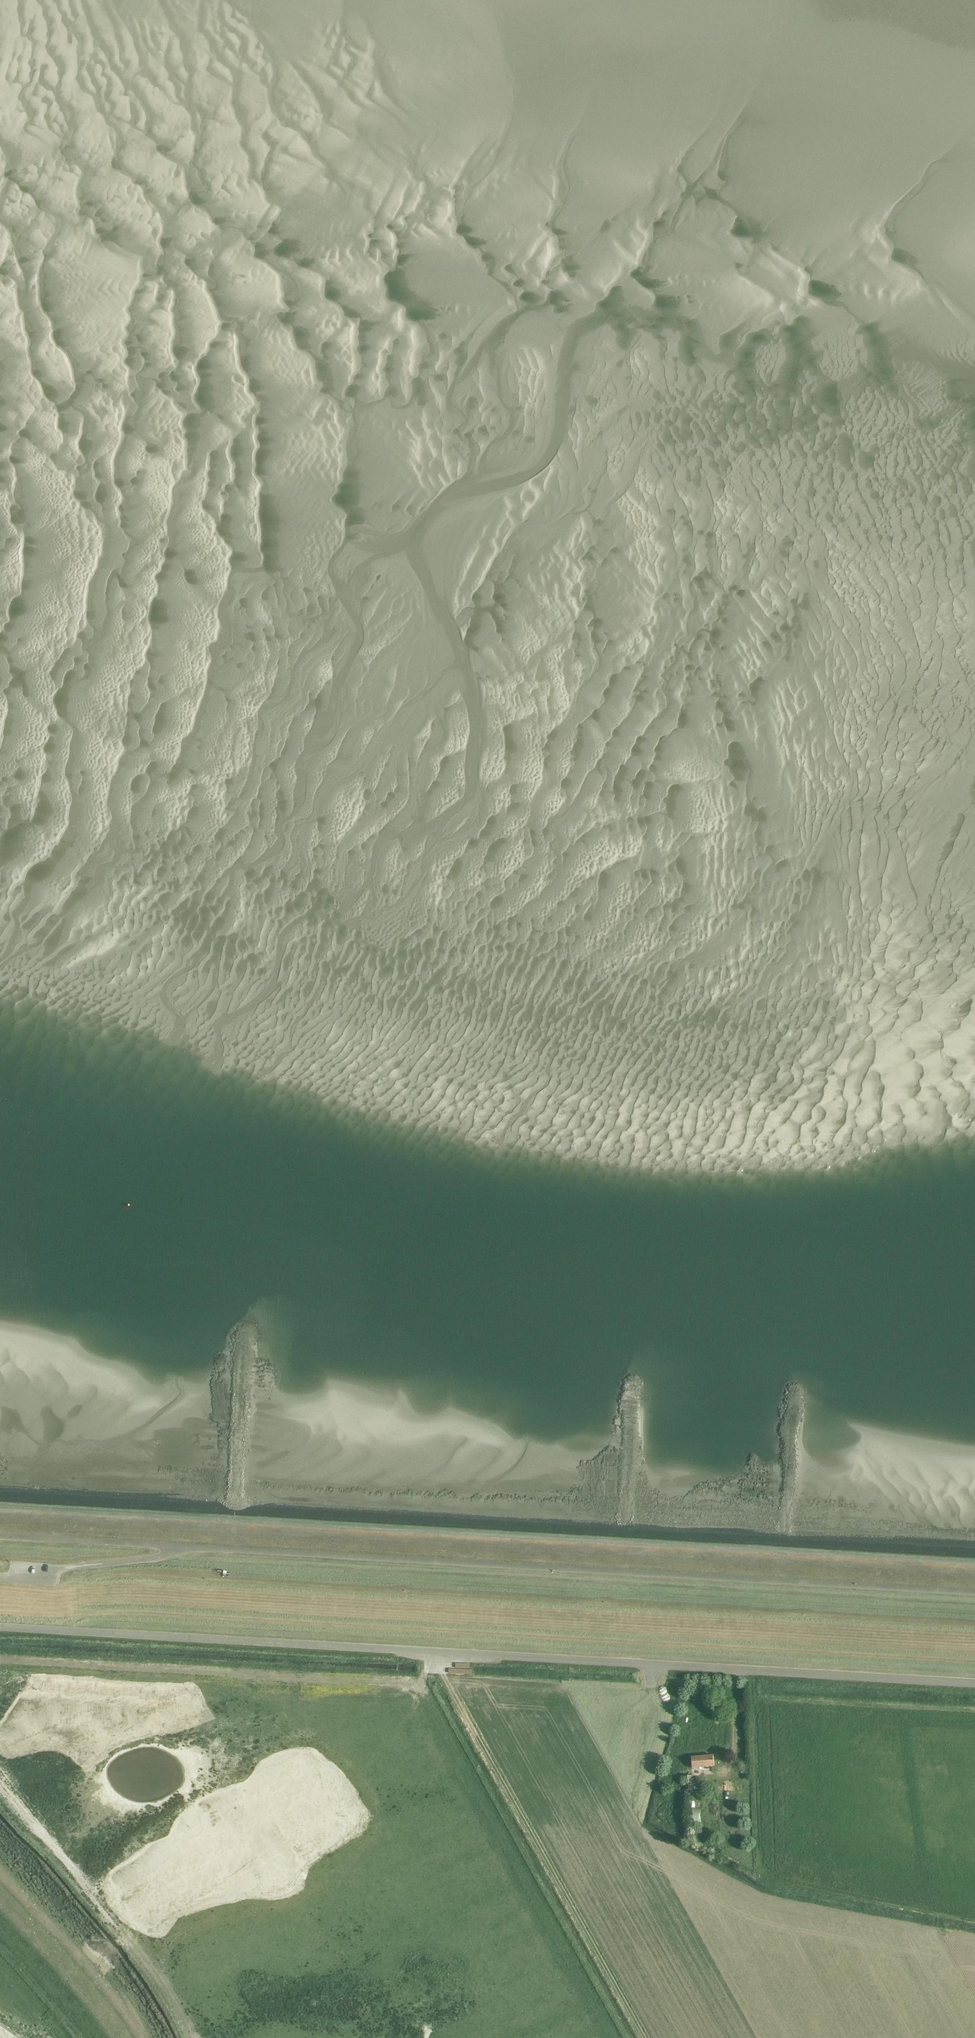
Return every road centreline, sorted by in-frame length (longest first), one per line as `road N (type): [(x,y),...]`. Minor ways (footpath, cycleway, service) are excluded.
road 1 (tertiary): [(0,1627),(974,1683)]
road 2 (track): [(443,1653),(441,1672),(645,2037)]

